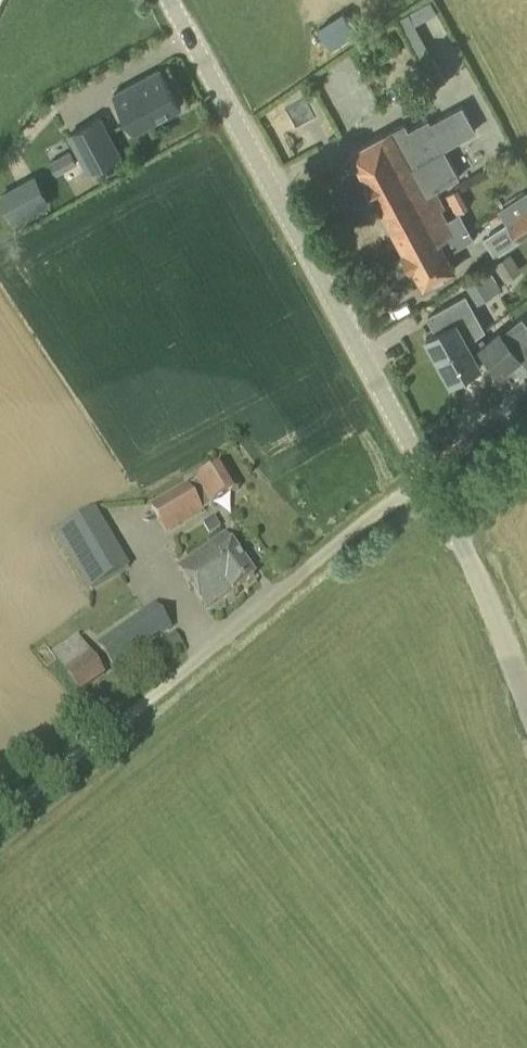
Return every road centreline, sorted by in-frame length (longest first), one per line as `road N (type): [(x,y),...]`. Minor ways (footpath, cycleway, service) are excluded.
road 1 (unclassified): [(0,812),(422,475)]
road 2 (tertiary): [(422,475),(169,0)]
road 3 (tertiary): [(526,691),(422,475)]

